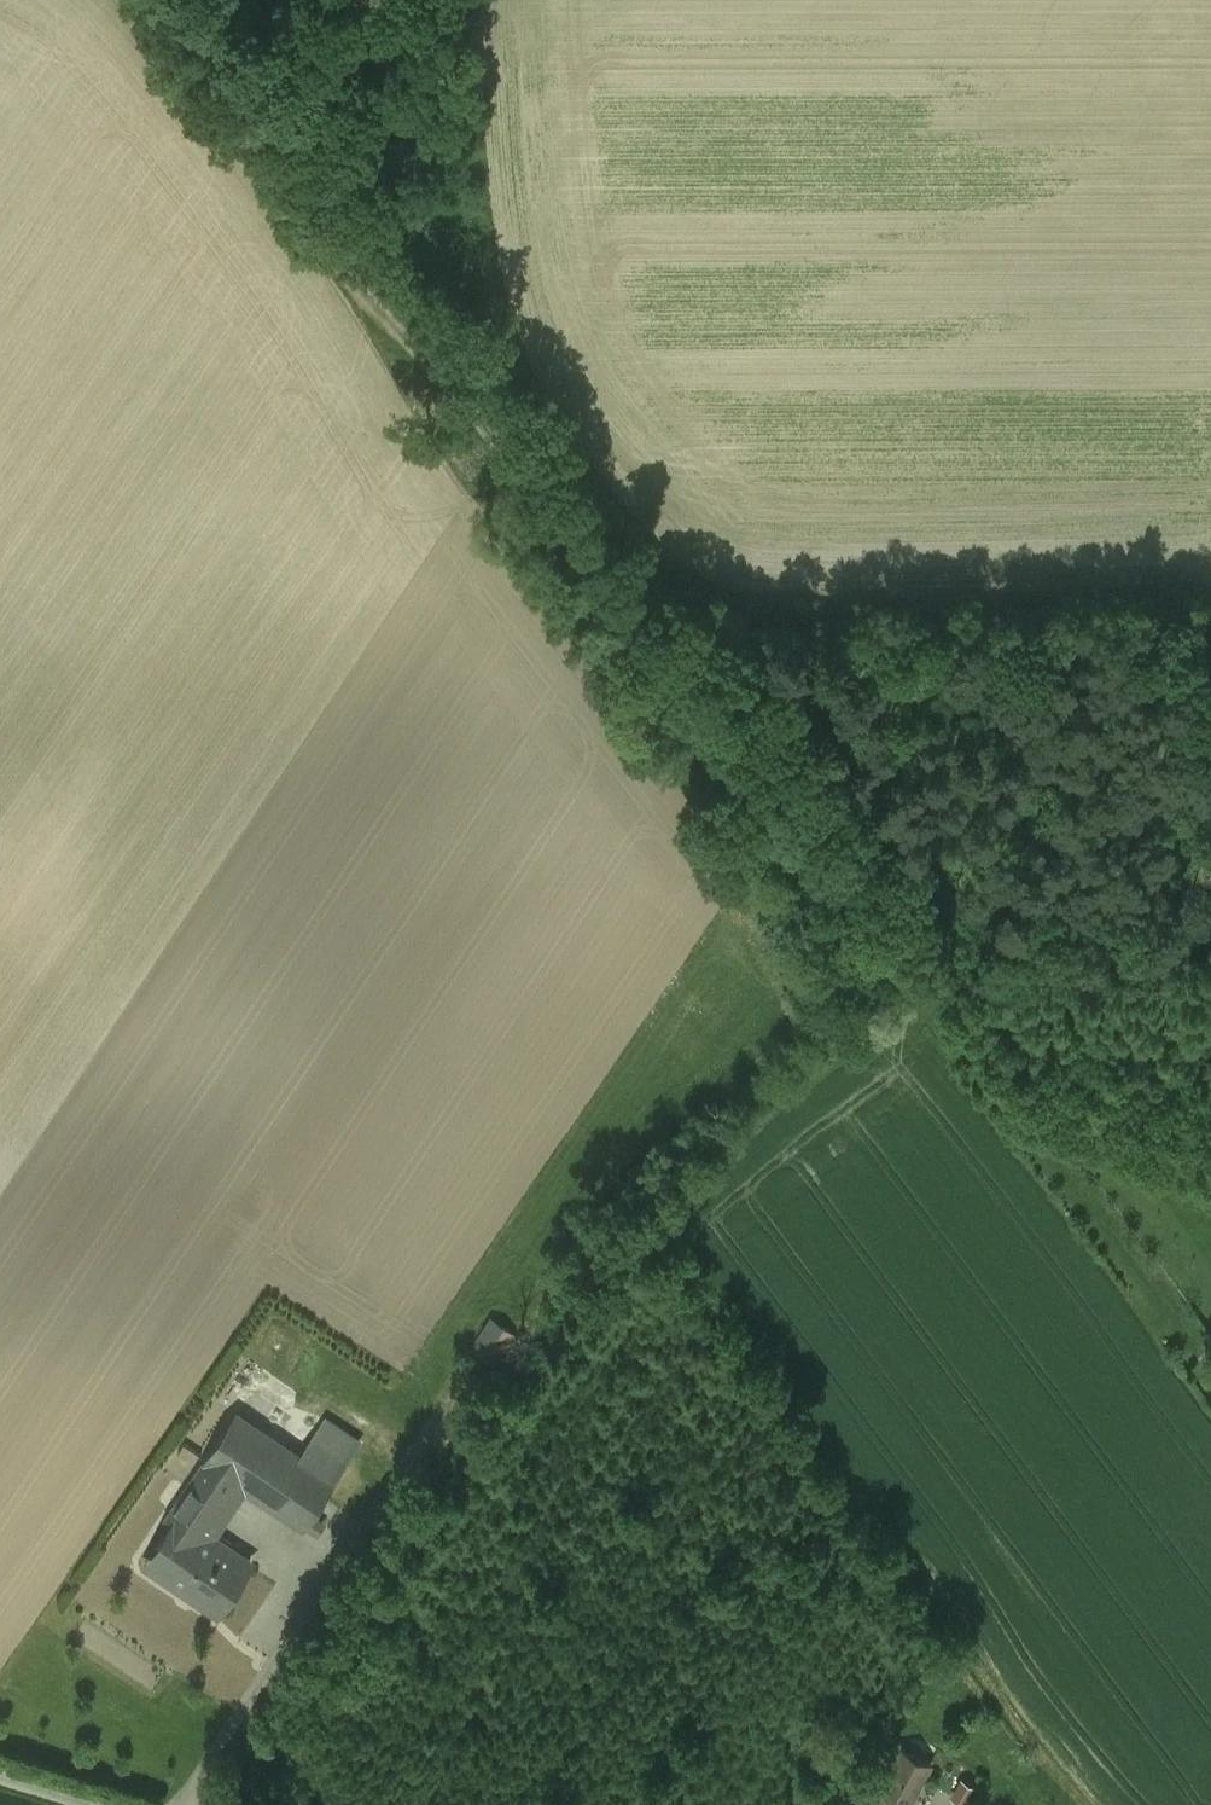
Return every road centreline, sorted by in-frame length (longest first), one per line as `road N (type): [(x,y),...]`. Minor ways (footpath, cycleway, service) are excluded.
road 1 (track): [(189,1804),(315,1577),(271,1541)]

